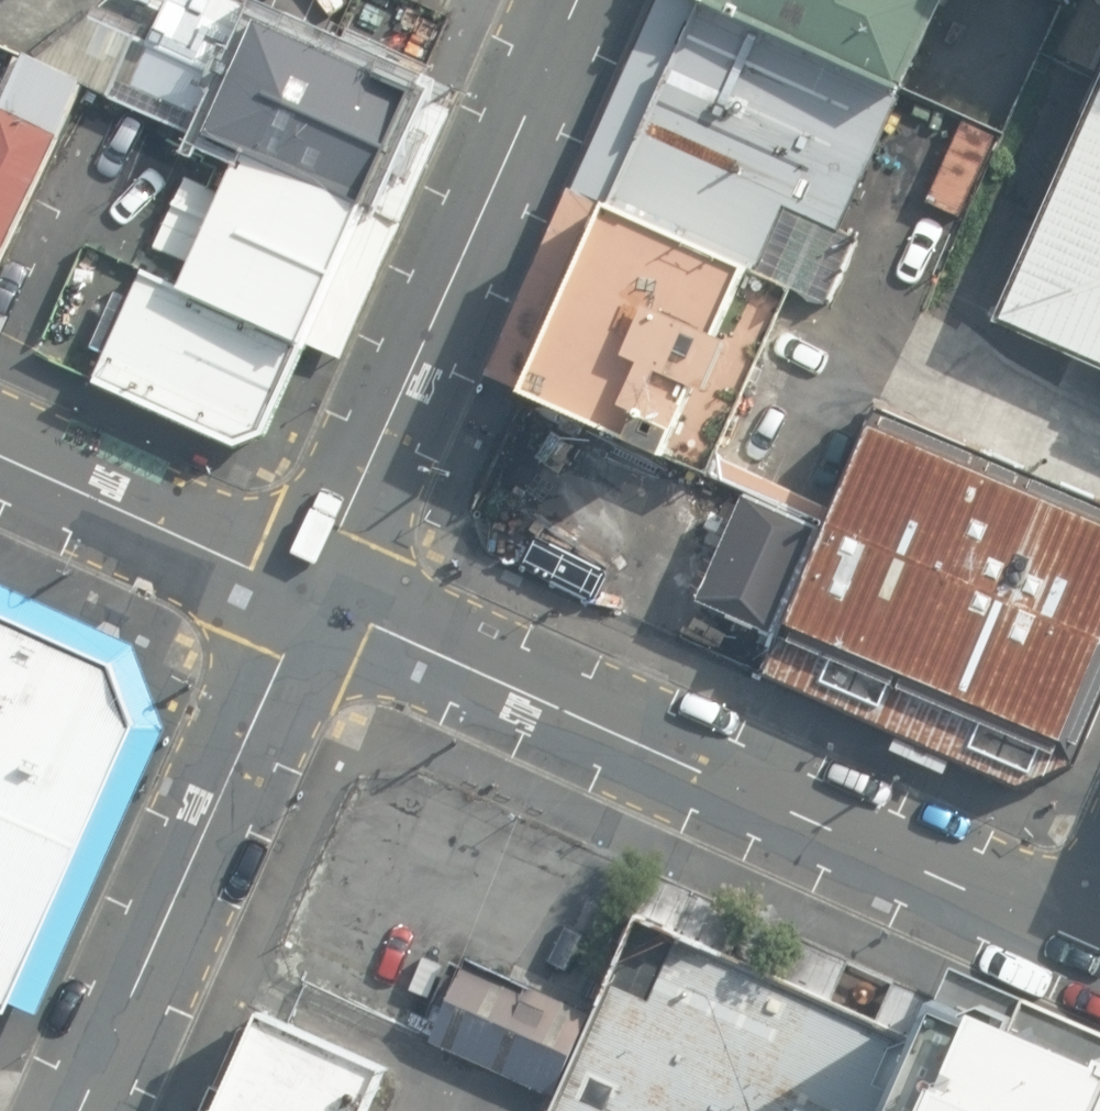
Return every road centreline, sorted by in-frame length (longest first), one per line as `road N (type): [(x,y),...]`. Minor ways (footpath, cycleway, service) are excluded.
road 1 (tertiary): [(313,601),(1073,930)]
road 2 (tertiary): [(313,601),(579,0)]
road 3 (tertiary): [(81,1110),(313,601)]
road 4 (tertiary): [(0,456),(313,601)]

